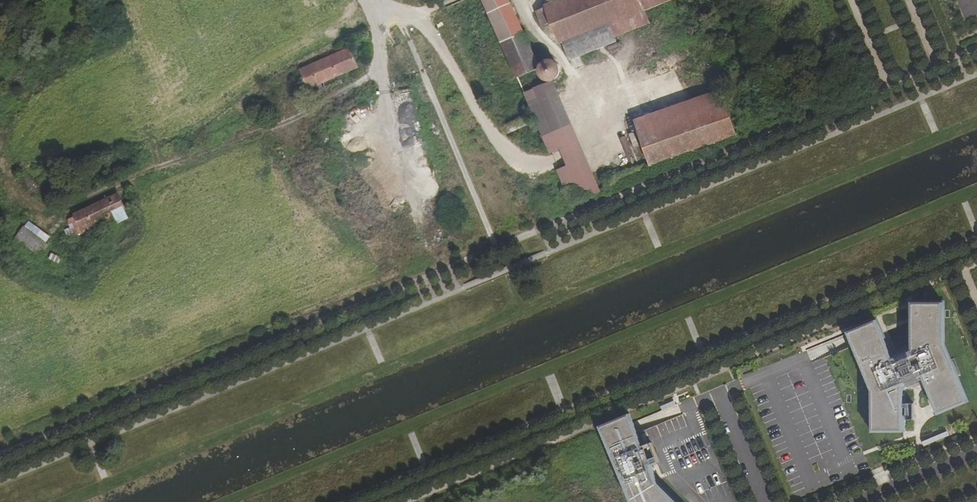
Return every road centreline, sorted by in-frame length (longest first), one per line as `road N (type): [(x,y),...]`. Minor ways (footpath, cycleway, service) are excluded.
road 1 (unclassified): [(976,450),(854,501)]

